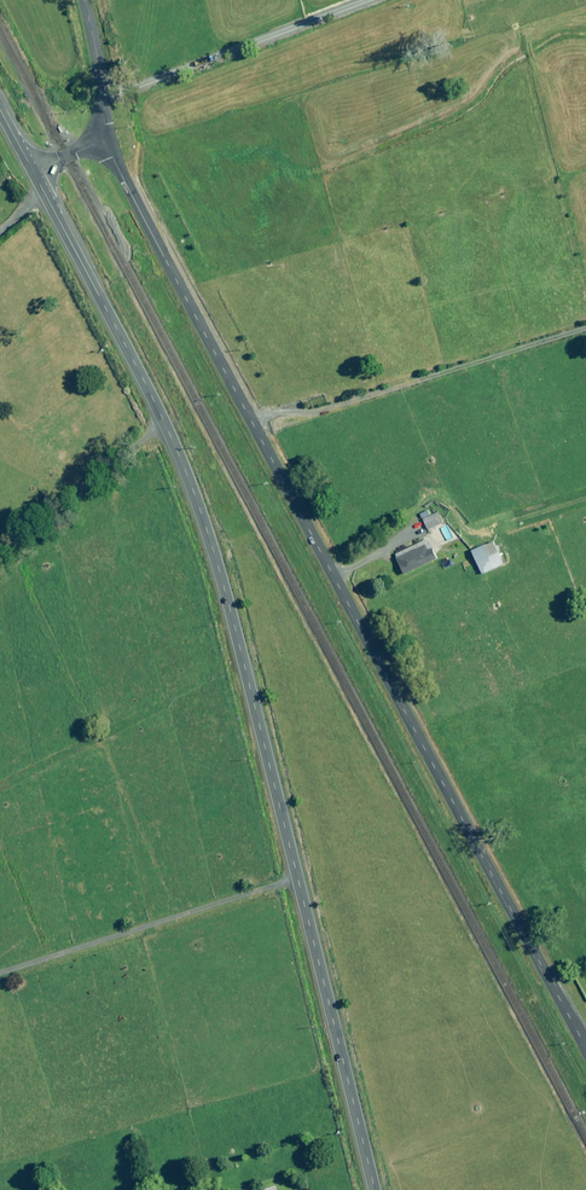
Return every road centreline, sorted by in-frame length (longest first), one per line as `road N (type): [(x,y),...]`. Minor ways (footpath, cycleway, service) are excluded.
road 1 (tertiary): [(374,1189),(224,581),(177,449),(35,174)]
road 2 (unclassified): [(105,142),(585,1047)]
road 3 (unclassified): [(83,0),(105,142)]

